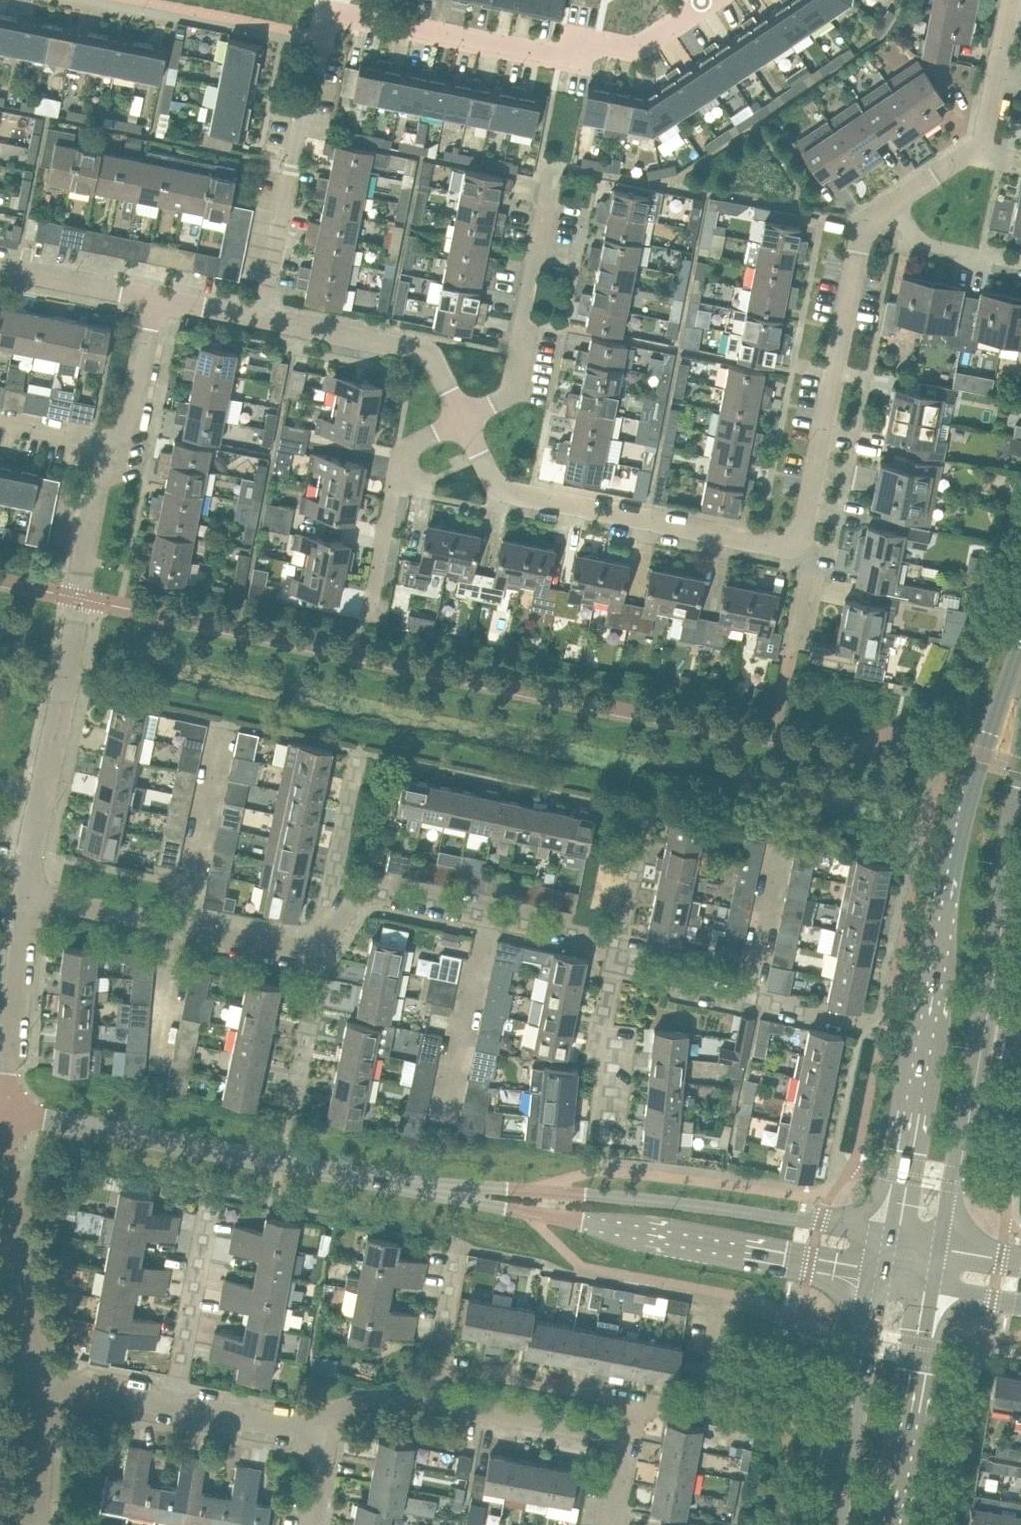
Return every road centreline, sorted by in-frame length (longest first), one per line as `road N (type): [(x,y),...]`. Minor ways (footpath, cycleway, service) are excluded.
road 1 (residential): [(262,319),(321,36),(354,15),(548,53),(593,39),(635,46),(702,2)]
road 2 (tertiary): [(1020,668),(949,844),(885,1234)]
road 3 (tertiary): [(942,1242),(1018,765),(1020,668)]
road 4 (residential): [(25,896),(98,488),(117,442)]
road 5 (residential): [(425,1187),(4,1112)]
road 6 (residential): [(791,539),(766,543),(513,494),(489,474),(462,420)]
road 7 (residential): [(891,206),(864,226),(805,520),(791,539)]
road 8 (unclassified): [(885,1234),(538,1190)]
road 9 (unclassified): [(534,1213),(875,1277)]
road 10 (residential): [(462,420),(510,395),(555,164)]
road 11 (residential): [(33,1385),(2,1152),(4,1112)]
road 12 (residential): [(619,944),(378,894),(352,897)]
road 13 (residential): [(891,206),(983,142),(1011,0)]
road 14 (residential): [(862,1024),(614,967)]
road 15 (tertiary): [(875,1277),(834,1524)]
road 16 (residential): [(462,420),(426,355),(262,319)]
road 17 (tertiary): [(891,1524),(931,1289)]
road 18 (residential): [(462,420),(399,455),(368,616)]
road 19 (residential): [(4,1112),(25,896)]
road 20 (residential): [(174,1405),(209,1210)]
road 21 (residential): [(624,1436),(432,1400)]
road 22 (residential): [(632,1398),(441,1362)]
road 23 (residential): [(607,1138),(612,1068),(602,1025),(614,967)]
road 24 (residential): [(319,945),(290,1112)]
road 25 (residential): [(182,927),(25,896)]
road 26 (residential): [(154,298),(0,268)]
road 27 (residential): [(352,897),(334,872),(359,751)]
road 28 (residential): [(322,1434),(174,1405)]
road 29 (residential): [(1020,268),(932,251),(891,206)]
road 30 (residential): [(117,442),(154,298)]
road 31 (residential): [(174,1405),(33,1385)]
road 32 (residential): [(319,945),(294,950),(182,927)]
road 33 (residential): [(33,1524),(33,1385)]
road 34 (residential): [(619,944),(647,812)]
road 35 (residential): [(163,1056),(182,927)]
road 36 (residential): [(432,1400),(385,1393),(346,1405),(322,1434)]

